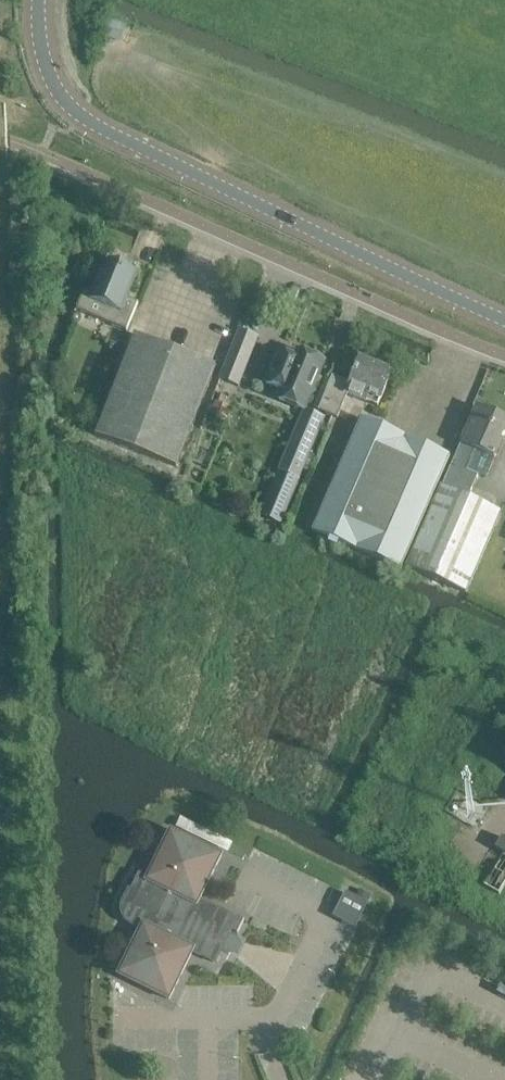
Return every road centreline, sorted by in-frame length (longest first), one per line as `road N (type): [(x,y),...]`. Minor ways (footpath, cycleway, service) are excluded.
road 1 (tertiary): [(504,321),(128,145),(83,115),(58,93),(39,36),(40,0)]

